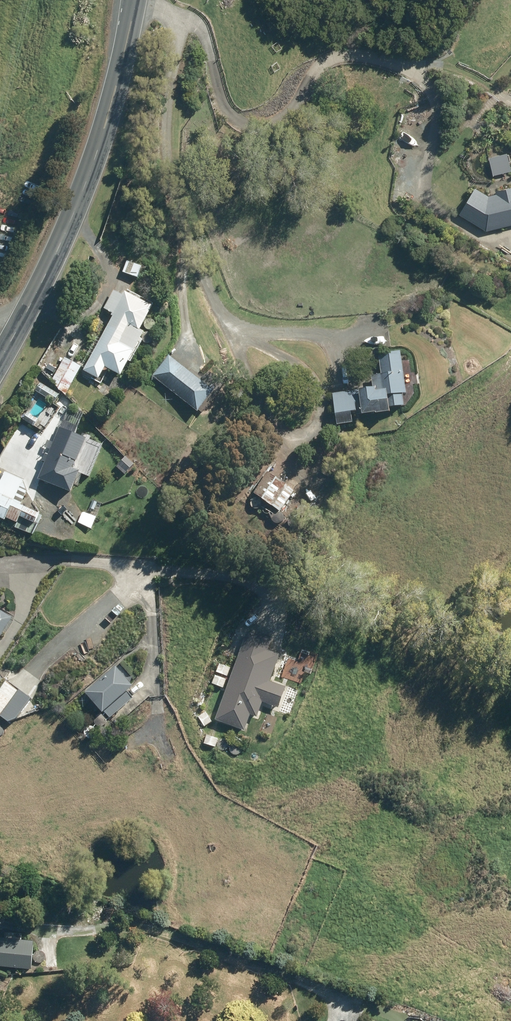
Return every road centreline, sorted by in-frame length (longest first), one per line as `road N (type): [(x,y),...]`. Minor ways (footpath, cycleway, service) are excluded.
road 1 (track): [(150,0),(197,21),(234,108),(251,125),(297,100),(324,66),(388,60),(418,76),(434,92),(428,202),(463,230),(510,244)]
road 2 (track): [(184,15),(166,102),(171,174),(209,292),(228,328),(327,339),(343,382)]
road 3 (secondary): [(0,364),(41,290),(104,132),(135,0)]
road 4 (track): [(0,924),(173,936),(334,1002),(350,1020)]
road 5 (track): [(0,564),(231,575),(264,593),(275,630)]
road 6 (track): [(228,328),(272,442),(284,449),(303,444),(319,418),(311,376),(249,340)]
road 7 (track): [(154,566),(28,678)]
road 8 (track): [(75,349),(104,277),(102,259),(70,217)]
road 9 (track): [(195,363),(182,290),(190,234)]
road 10 (track): [(154,566),(155,691)]

